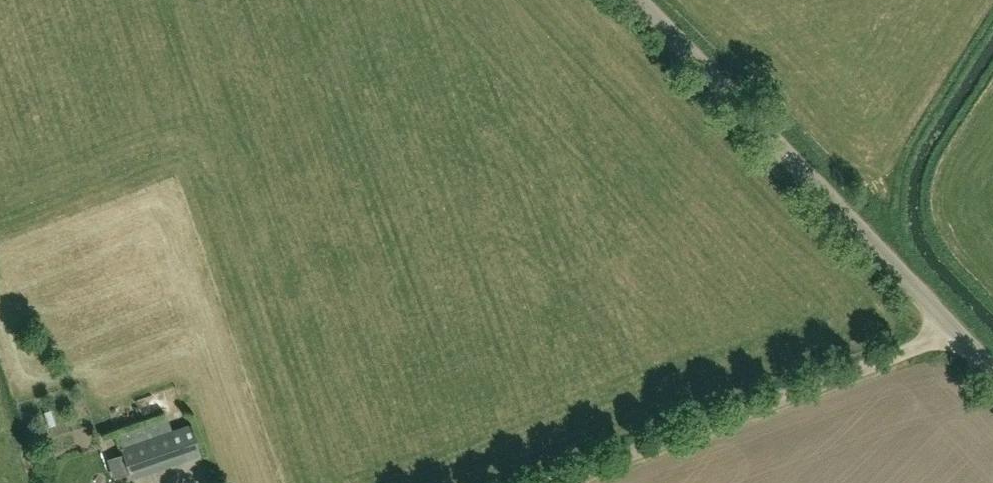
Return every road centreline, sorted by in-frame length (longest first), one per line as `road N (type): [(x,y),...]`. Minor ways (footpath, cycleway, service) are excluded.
road 1 (unclassified): [(992,360),(650,0)]
road 2 (track): [(549,482),(966,332)]

